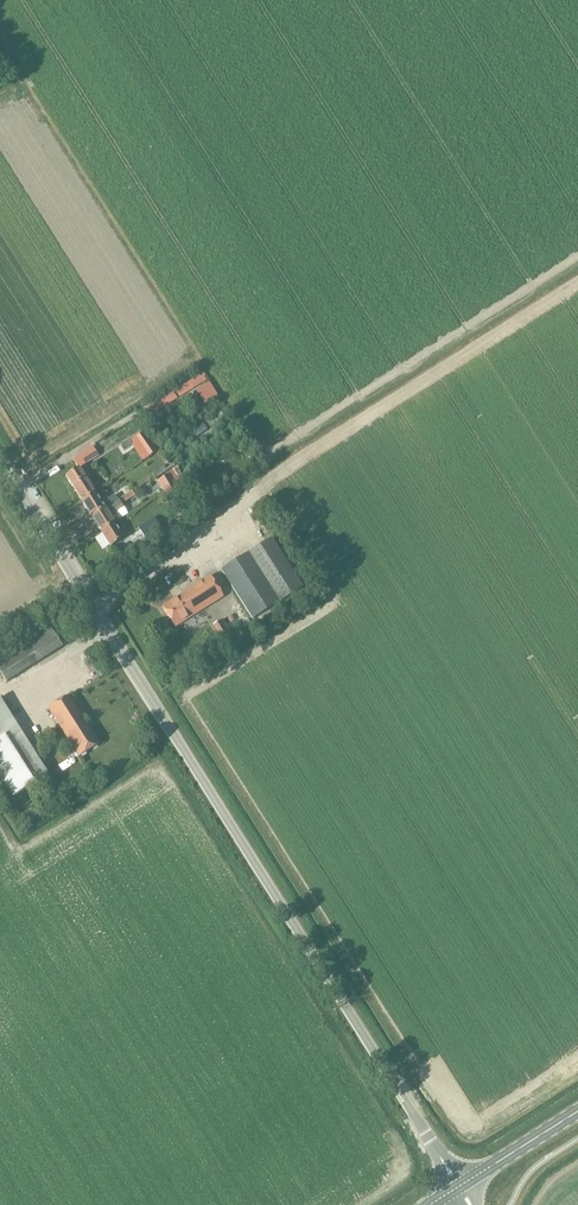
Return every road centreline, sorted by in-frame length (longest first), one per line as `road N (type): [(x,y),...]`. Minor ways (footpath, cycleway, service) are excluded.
road 1 (unclassified): [(439,1156),(0,460)]
road 2 (secondary): [(468,1181),(577,1111)]

